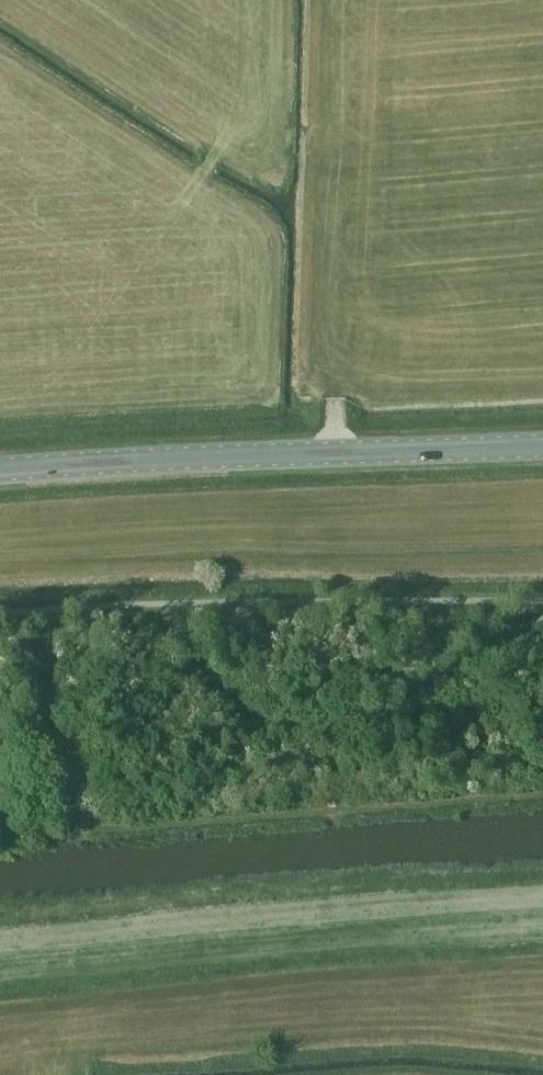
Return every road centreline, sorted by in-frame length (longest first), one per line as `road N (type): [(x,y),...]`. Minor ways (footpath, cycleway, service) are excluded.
road 1 (secondary): [(0,469),(542,444)]

